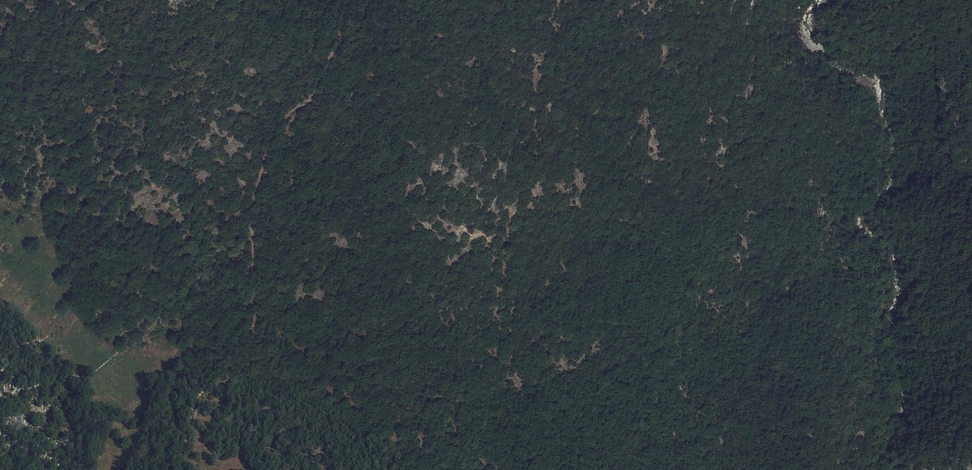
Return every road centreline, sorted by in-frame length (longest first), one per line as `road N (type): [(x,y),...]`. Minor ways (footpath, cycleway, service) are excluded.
road 1 (track): [(178,469),(203,401),(249,347),(255,224),(276,135),(287,114),(309,100),(353,0)]

